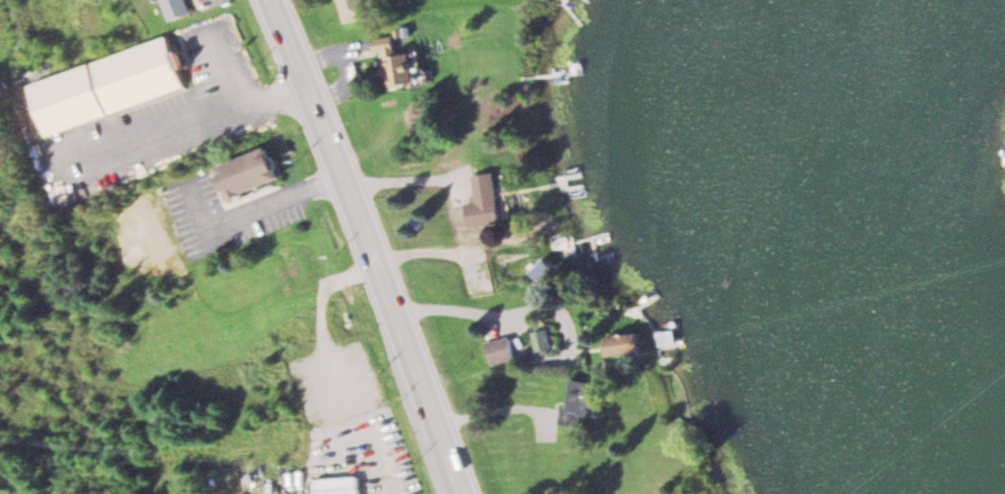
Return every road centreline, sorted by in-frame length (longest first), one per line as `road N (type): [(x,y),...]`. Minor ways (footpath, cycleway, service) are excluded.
road 1 (secondary): [(456,493),(392,309),(265,0)]

